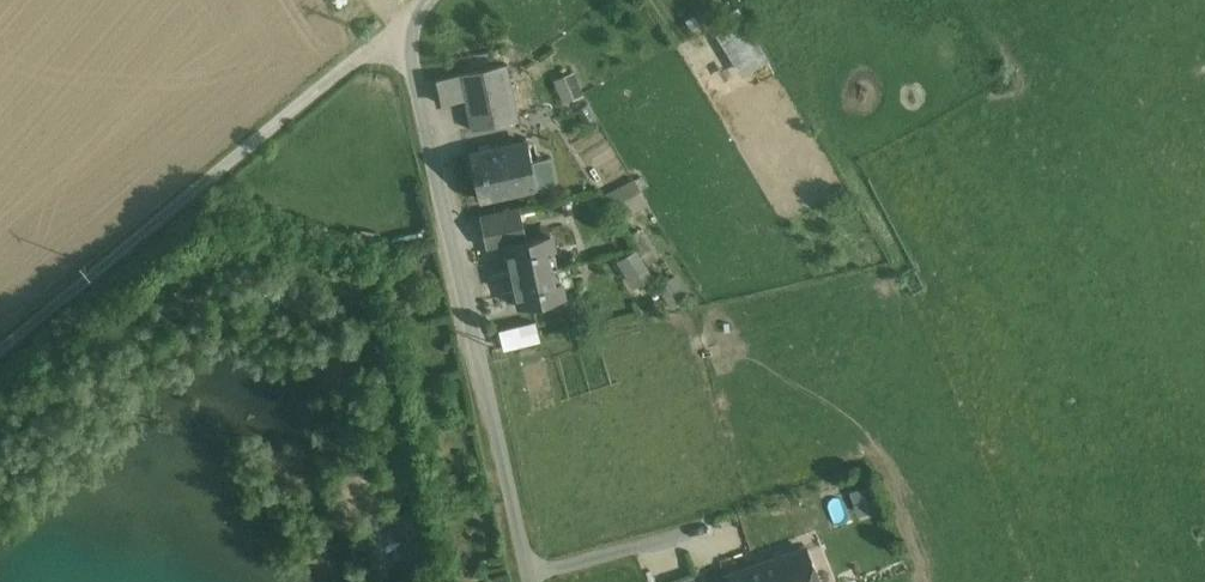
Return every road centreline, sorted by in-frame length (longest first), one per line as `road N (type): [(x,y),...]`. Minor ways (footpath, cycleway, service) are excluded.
road 1 (unclassified): [(531,581),(404,18),(426,0)]

